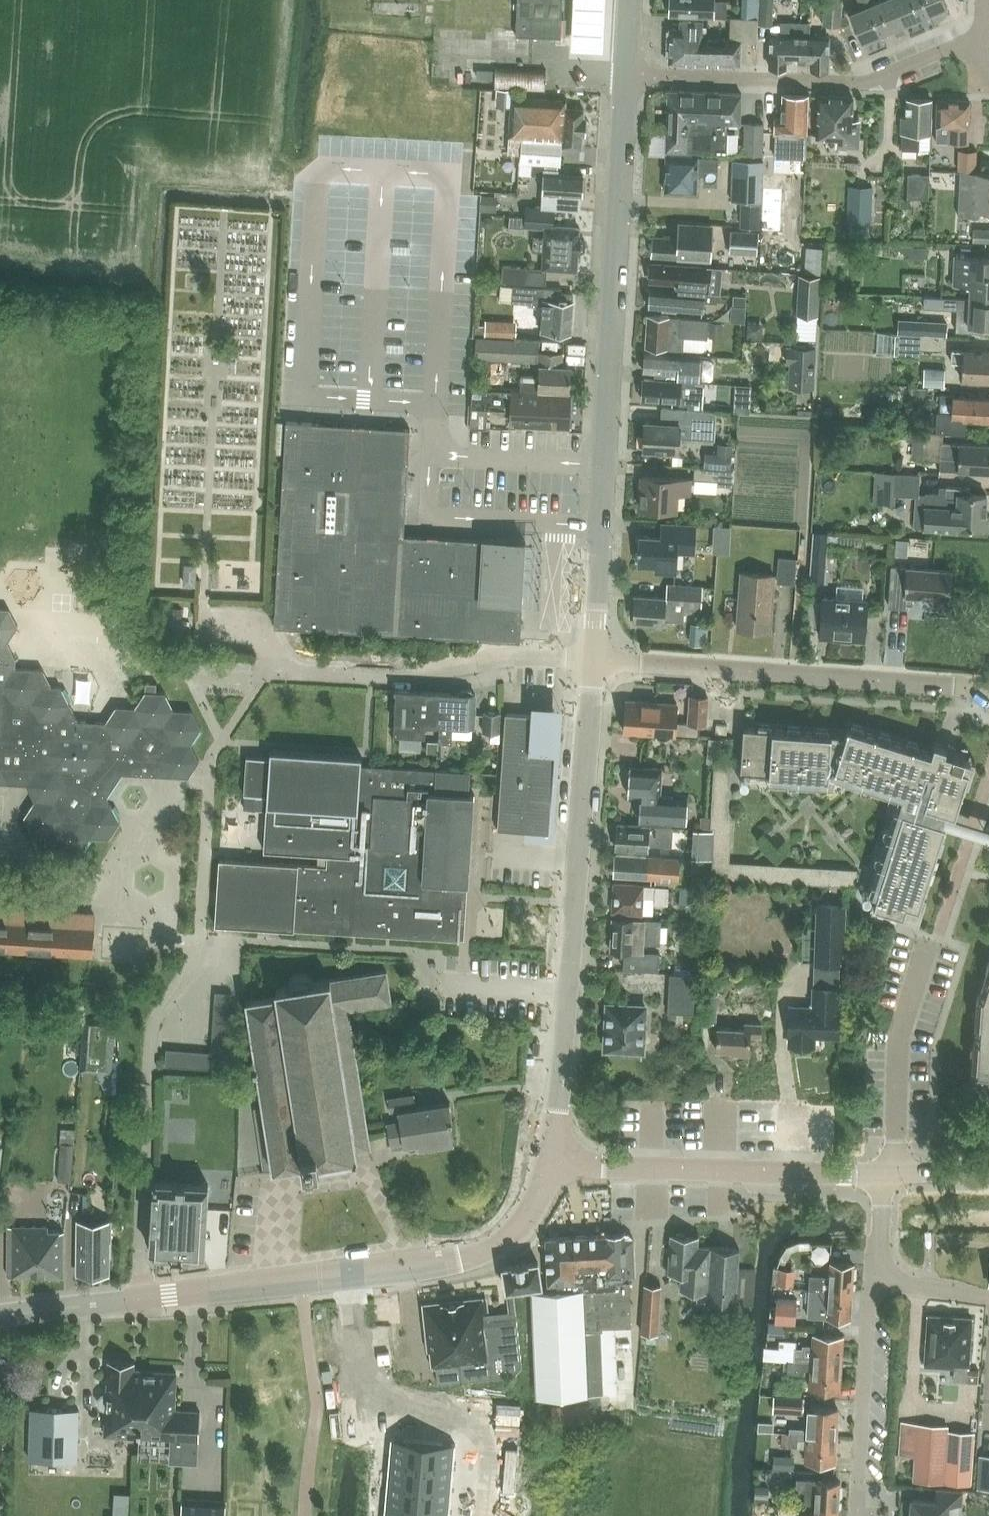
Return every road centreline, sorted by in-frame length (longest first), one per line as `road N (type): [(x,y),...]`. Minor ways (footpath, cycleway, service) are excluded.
road 1 (tertiary): [(594,659),(628,75)]
road 2 (tertiary): [(550,1166),(594,659)]
road 3 (residential): [(988,695),(594,659)]
road 4 (residential): [(628,75),(869,79),(983,42)]
road 5 (tertiary): [(0,1320),(349,1274)]
road 6 (tertiary): [(887,1175),(550,1166)]
road 7 (residential): [(594,659),(508,655),(396,675),(271,673)]
road 8 (residential): [(349,1274),(373,1415),(389,1424),(494,1430)]
road 9 (tertiary): [(349,1274),(481,1252),(531,1209),(550,1166)]
road 10 (residential): [(877,1285),(861,1472)]

